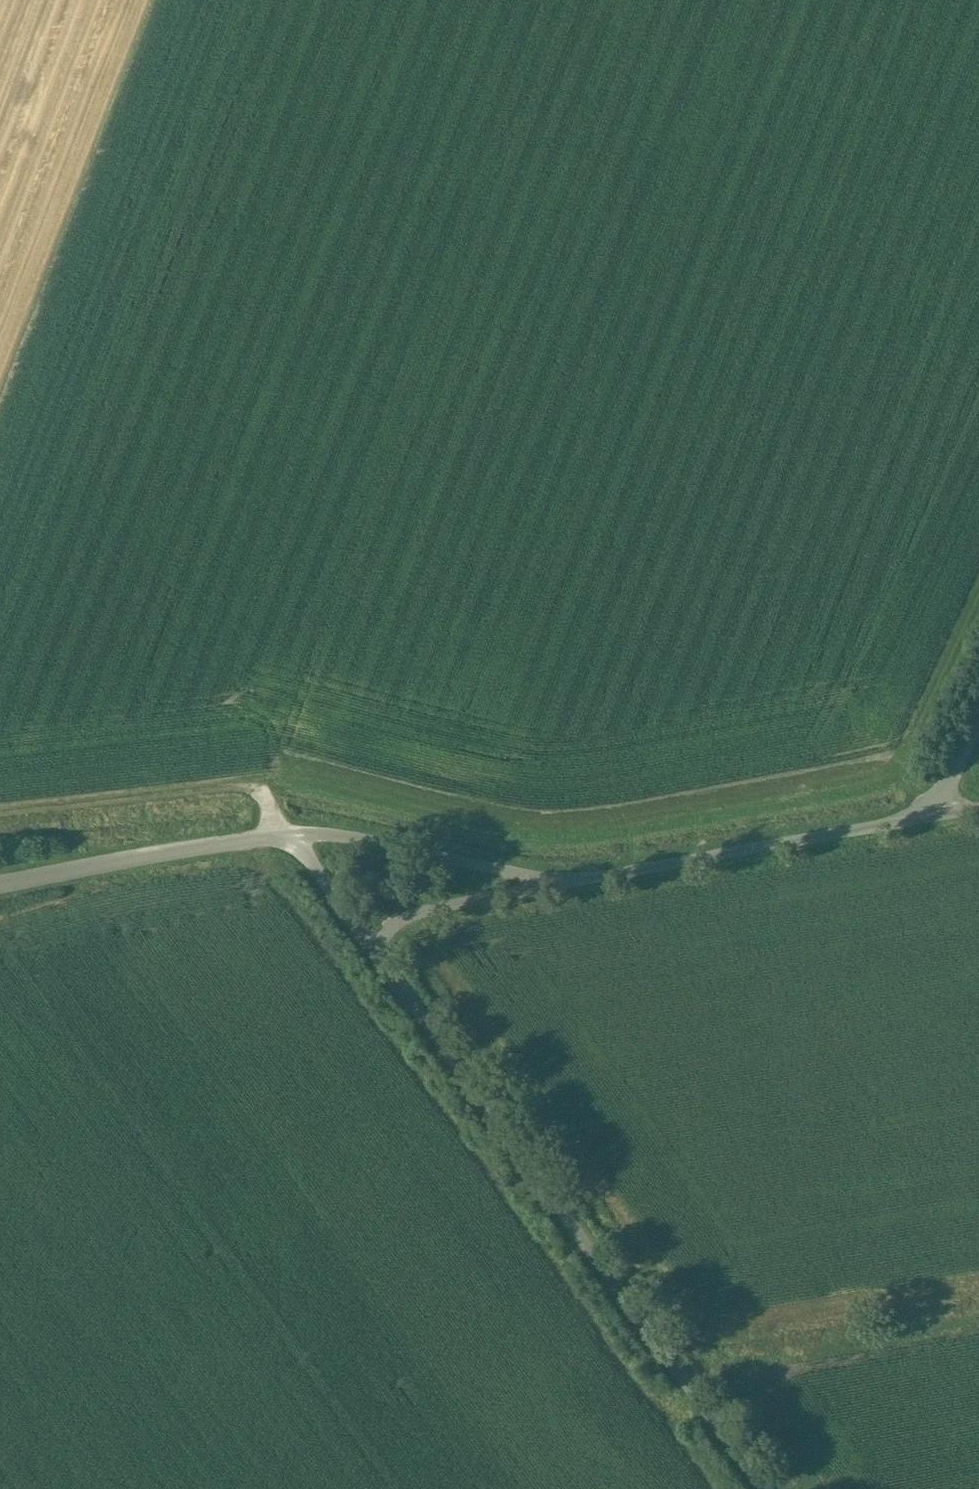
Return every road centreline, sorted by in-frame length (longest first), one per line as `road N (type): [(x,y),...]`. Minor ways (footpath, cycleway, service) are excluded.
road 1 (unclassified): [(364,938),(756,1488)]
road 2 (unclassified): [(934,817),(564,884)]
road 3 (track): [(282,838),(263,796),(236,786),(0,812)]
road 4 (unclassified): [(282,838),(347,837),(564,884)]
road 5 (unclassified): [(0,885),(282,838)]
road 6 (unclassified): [(564,884),(428,910),(364,938)]
road 7 (unclassified): [(282,838),(302,852),(364,938)]

